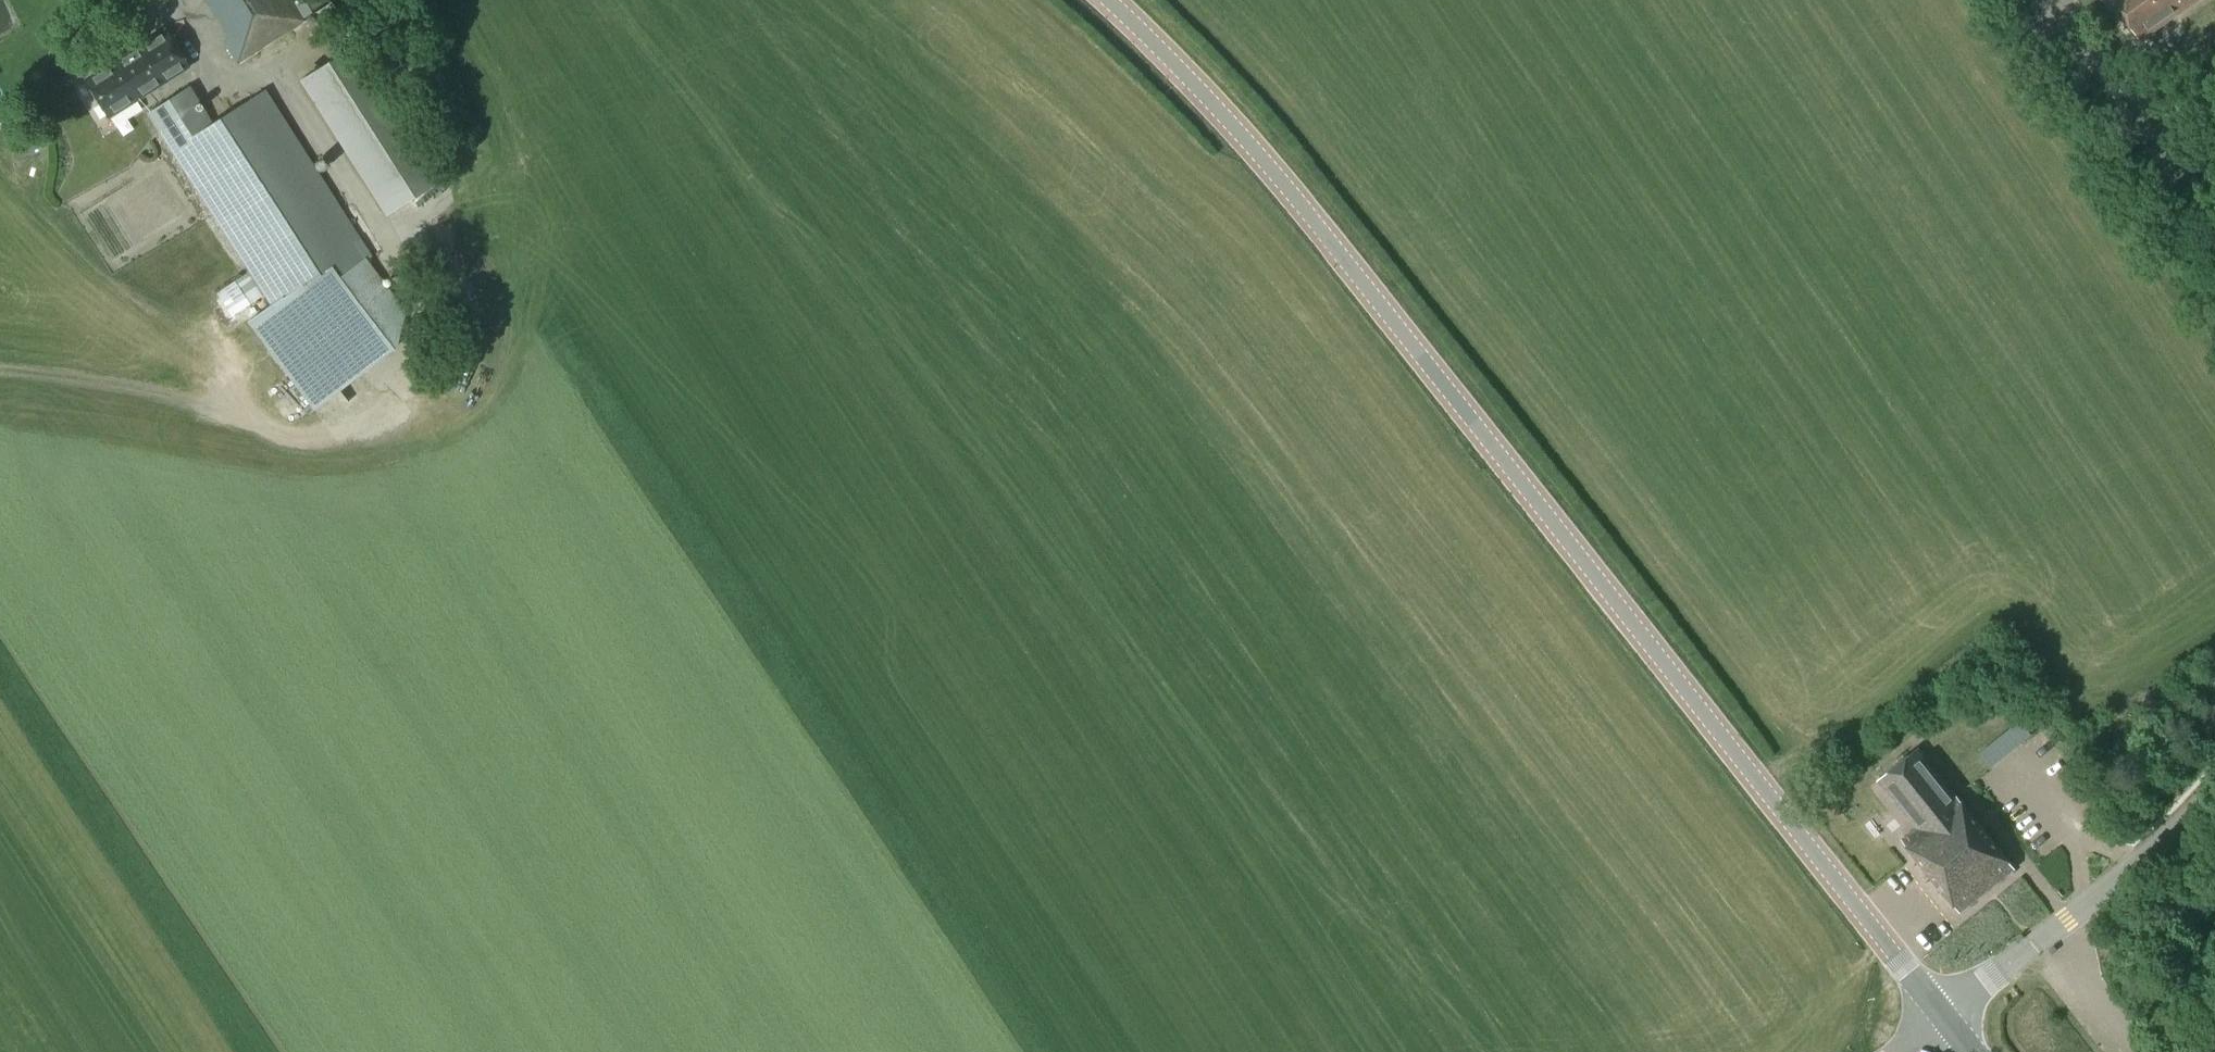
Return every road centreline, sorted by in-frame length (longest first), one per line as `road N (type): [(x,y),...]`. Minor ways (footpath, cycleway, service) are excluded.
road 1 (secondary): [(1972,1051),(1358,275),(1262,159),(1104,0)]

